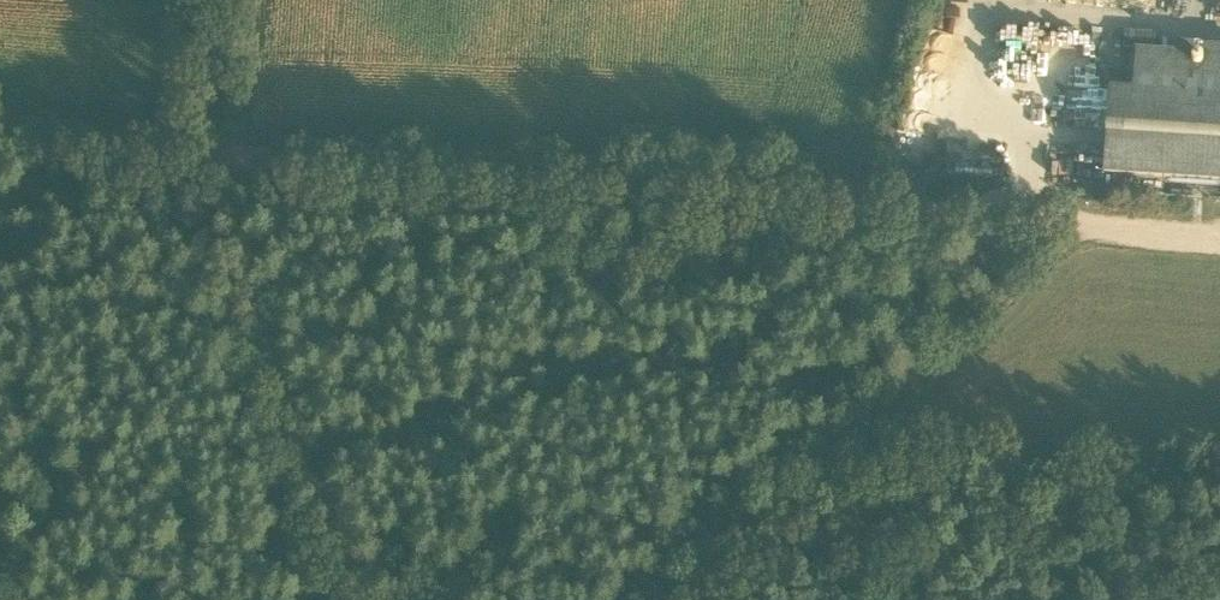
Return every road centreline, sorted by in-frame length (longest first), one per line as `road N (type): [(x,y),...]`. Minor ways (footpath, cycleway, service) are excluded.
road 1 (track): [(0,145),(839,206)]
road 2 (track): [(686,599),(1070,248),(1083,225)]
road 3 (track): [(211,158),(373,599)]
road 4 (track): [(839,206),(1083,225)]
road 5 (track): [(1083,225),(1219,235)]

